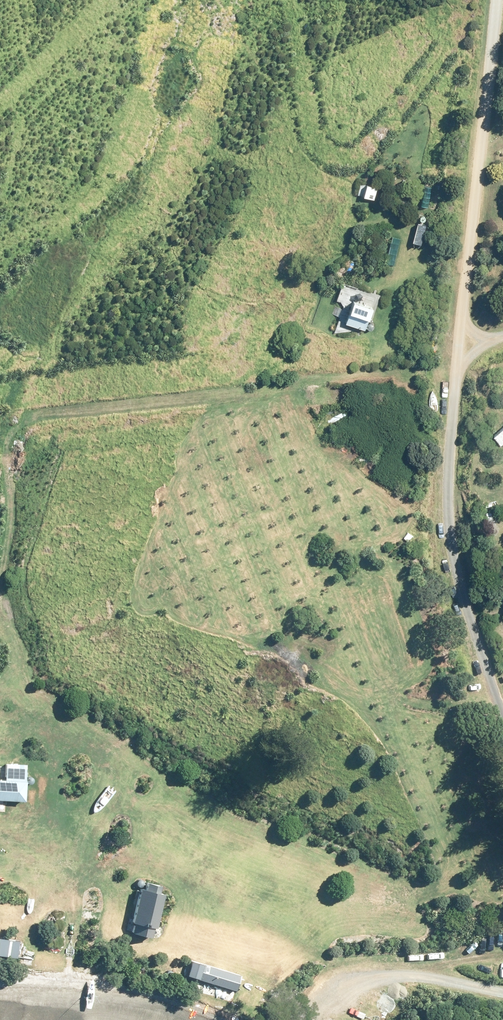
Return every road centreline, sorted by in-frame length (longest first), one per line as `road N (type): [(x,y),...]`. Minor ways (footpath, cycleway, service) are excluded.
road 1 (unclassified): [(502,719),(455,577),(448,523),(463,351)]
road 2 (unclassified): [(463,351),(497,0)]
road 3 (unclassified): [(502,992),(377,978),(344,985),(301,1019)]

